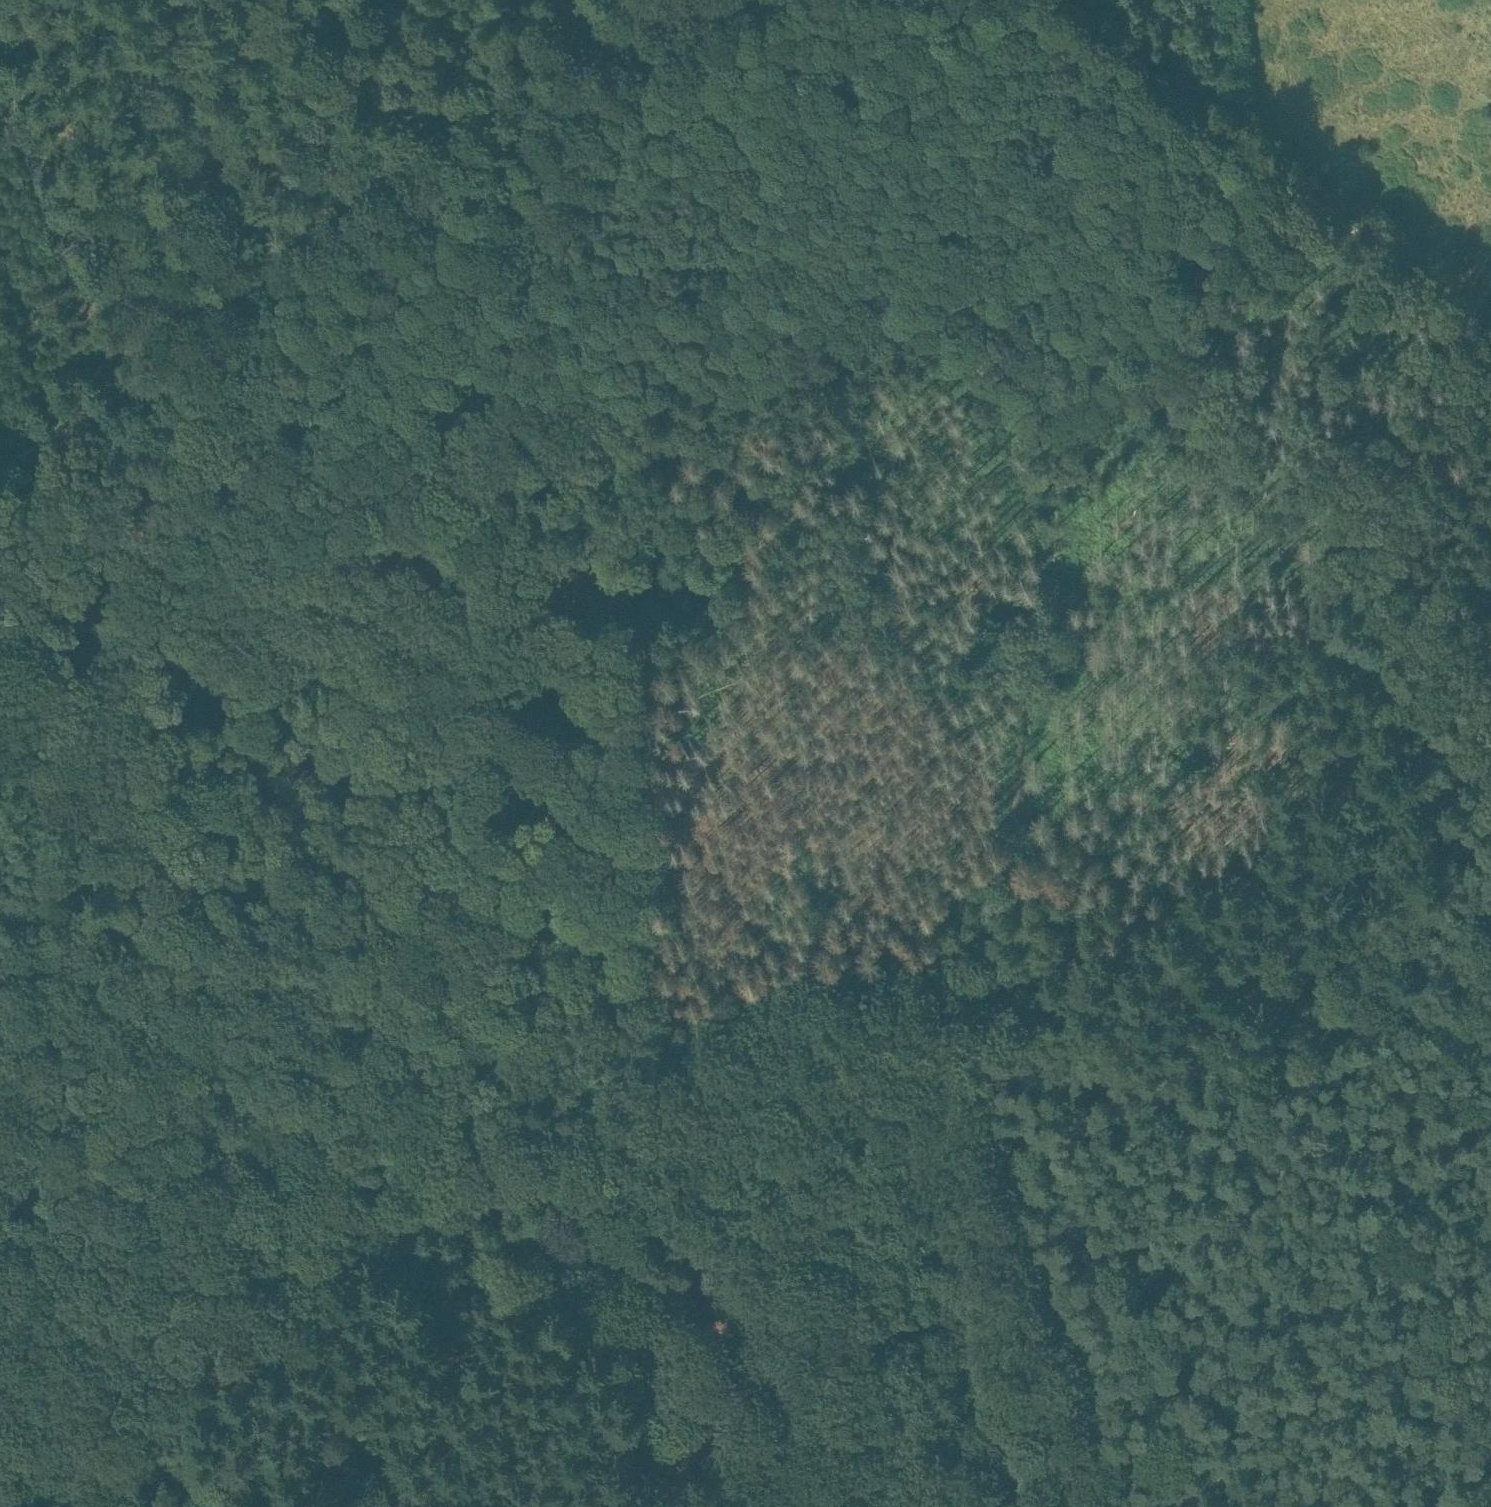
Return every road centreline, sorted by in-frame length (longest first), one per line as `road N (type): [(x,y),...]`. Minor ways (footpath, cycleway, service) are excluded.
road 1 (track): [(0,483),(563,98)]
road 2 (track): [(1281,178),(1045,0)]
road 3 (track): [(1281,178),(1490,331)]
road 4 (track): [(563,98),(718,0)]
road 5 (track): [(428,0),(563,98)]

